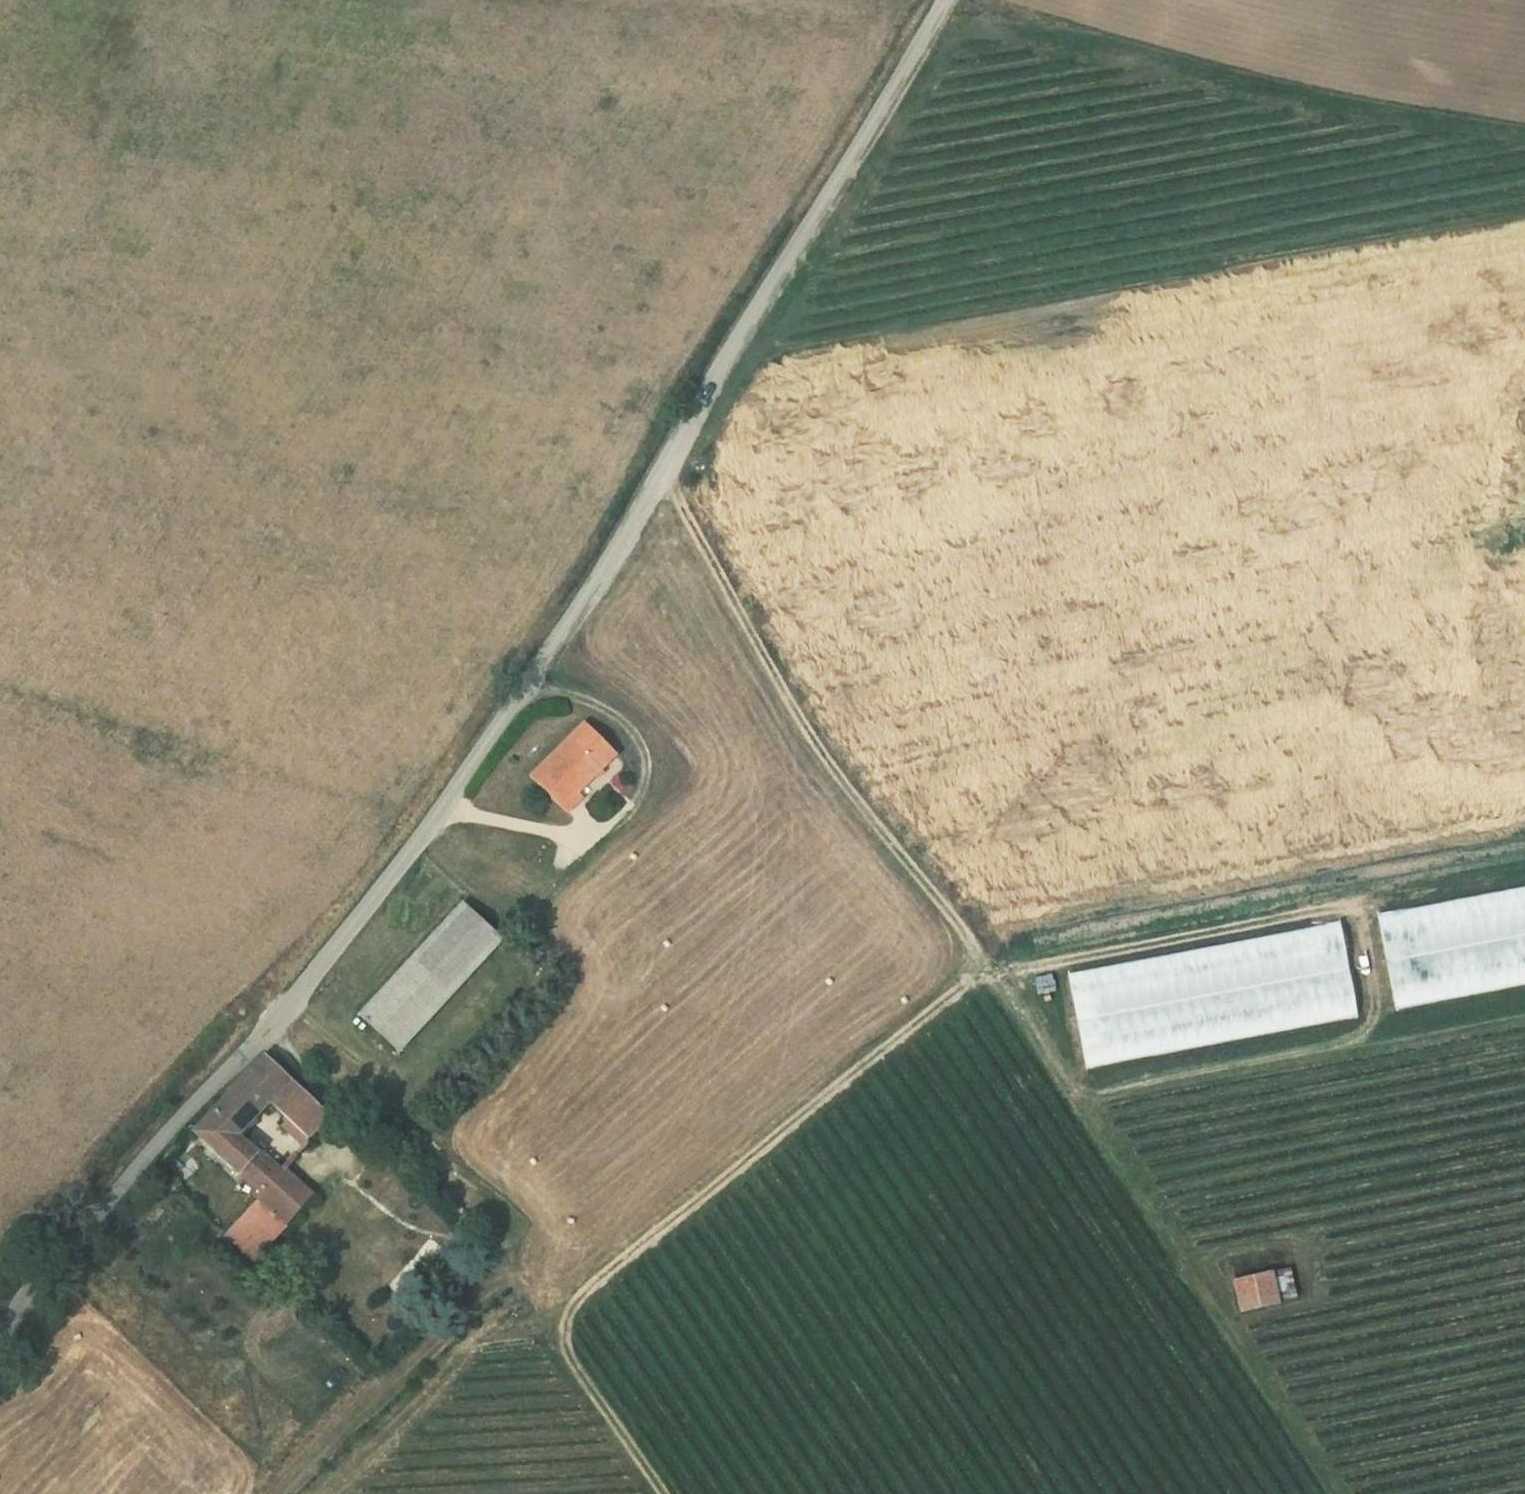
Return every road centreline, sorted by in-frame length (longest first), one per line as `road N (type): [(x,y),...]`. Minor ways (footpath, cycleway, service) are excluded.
road 1 (unclassified): [(0,1343),(109,1195),(261,1040),(525,694),(951,0)]

